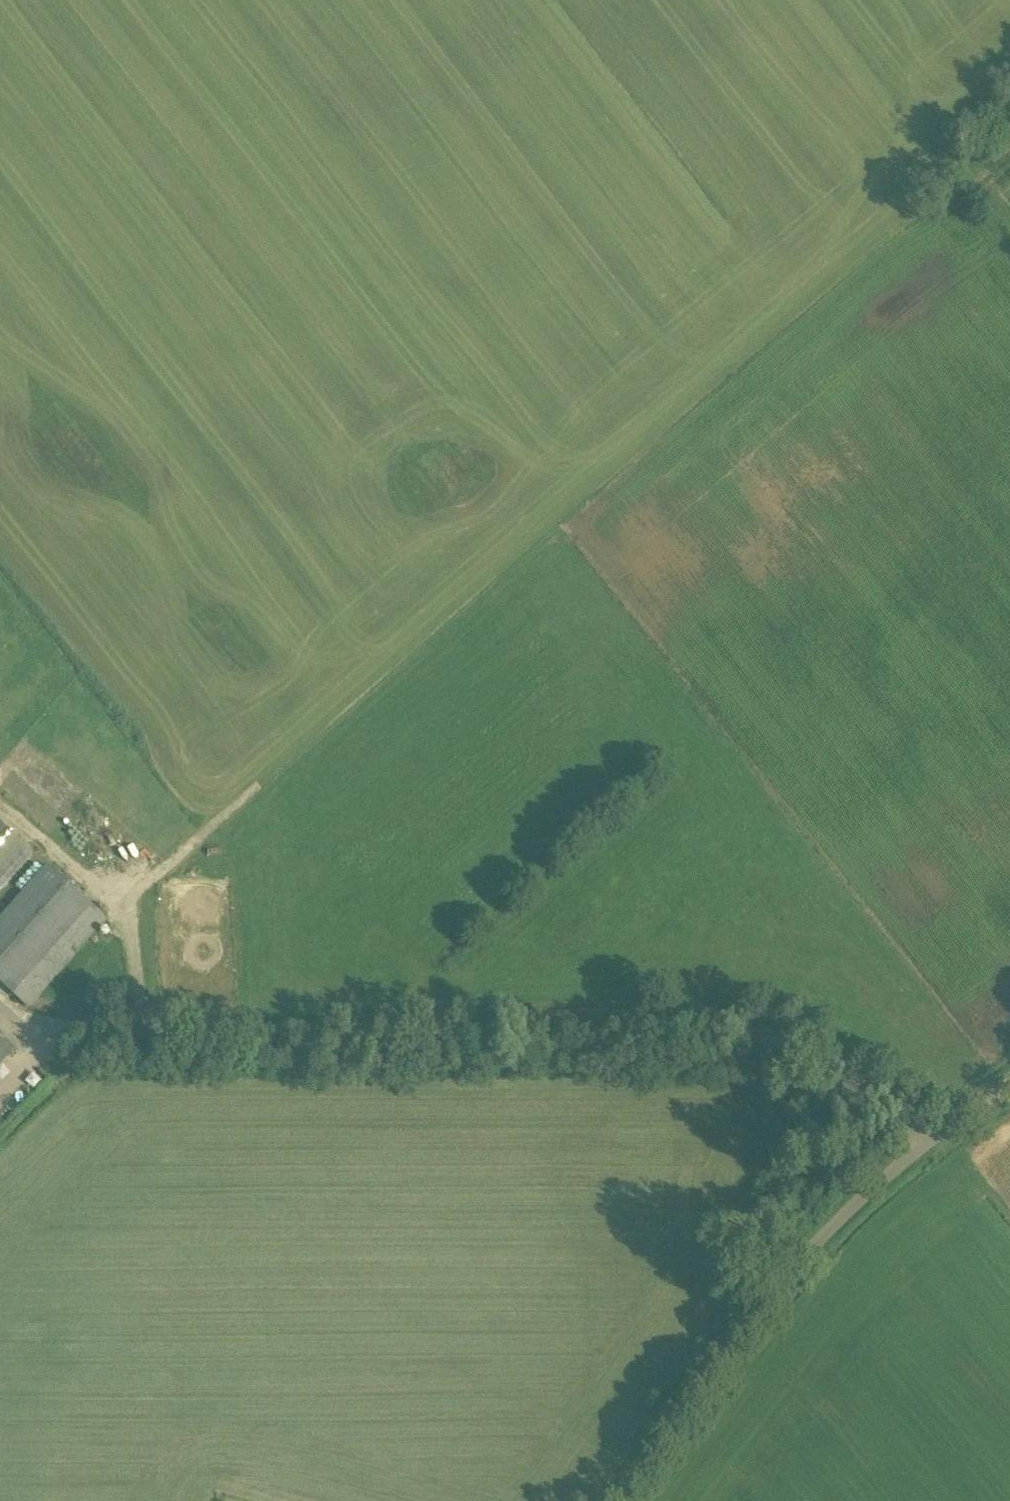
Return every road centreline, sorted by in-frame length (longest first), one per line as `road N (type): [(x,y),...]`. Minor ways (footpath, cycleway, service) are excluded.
road 1 (unclassified): [(611,1500),(809,1252),(891,1171),(1009,1086)]

